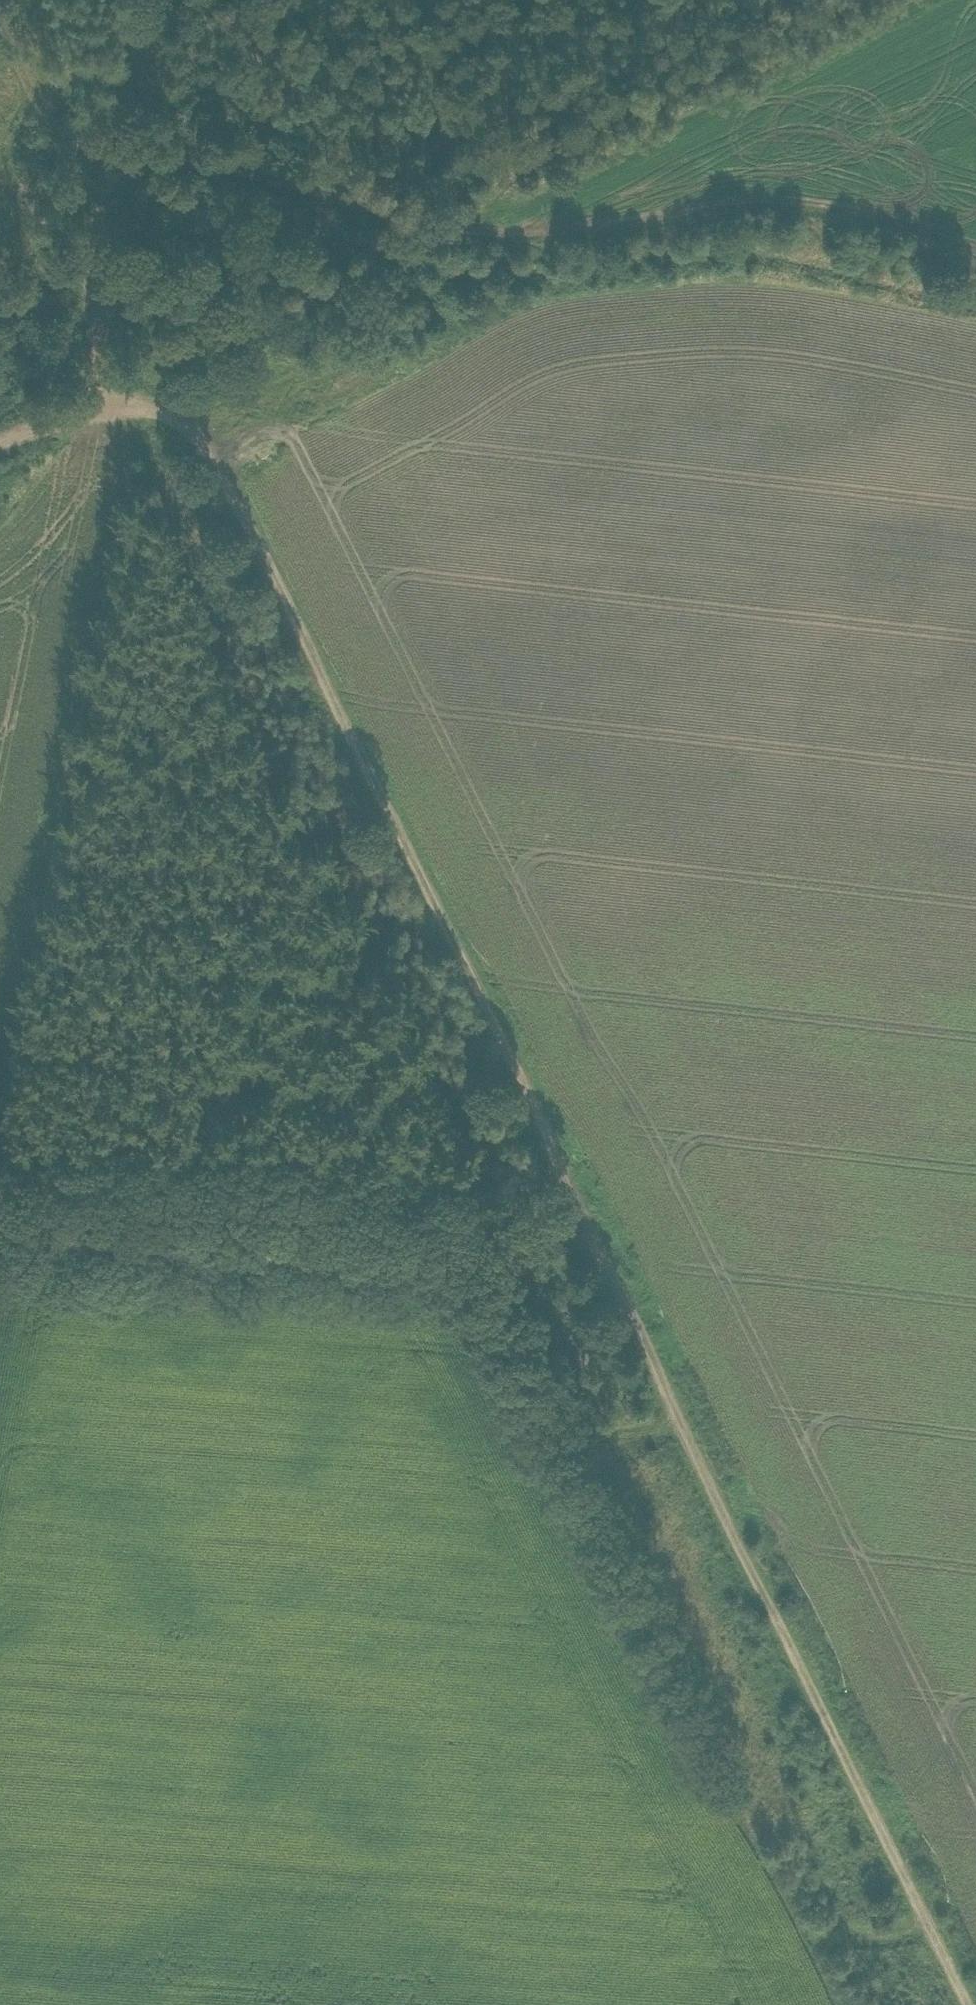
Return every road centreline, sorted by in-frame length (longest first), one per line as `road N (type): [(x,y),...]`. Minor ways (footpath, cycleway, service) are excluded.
road 1 (track): [(0,67),(102,275),(214,451),(974,2004)]
road 2 (track): [(139,156),(277,174),(447,220),(540,231),(799,196),(975,243)]
road 3 (track): [(170,0),(139,156),(102,275)]
road 4 (track): [(162,376),(0,442)]

